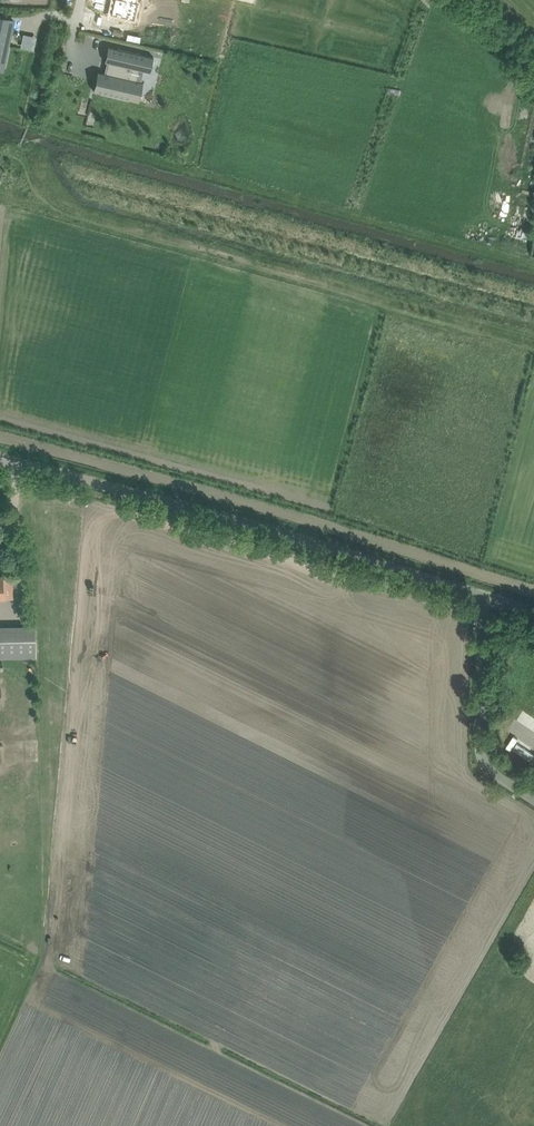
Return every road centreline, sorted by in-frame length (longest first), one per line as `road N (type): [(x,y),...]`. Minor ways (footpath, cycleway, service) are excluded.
road 1 (unclassified): [(533,608),(374,557),(22,466)]

